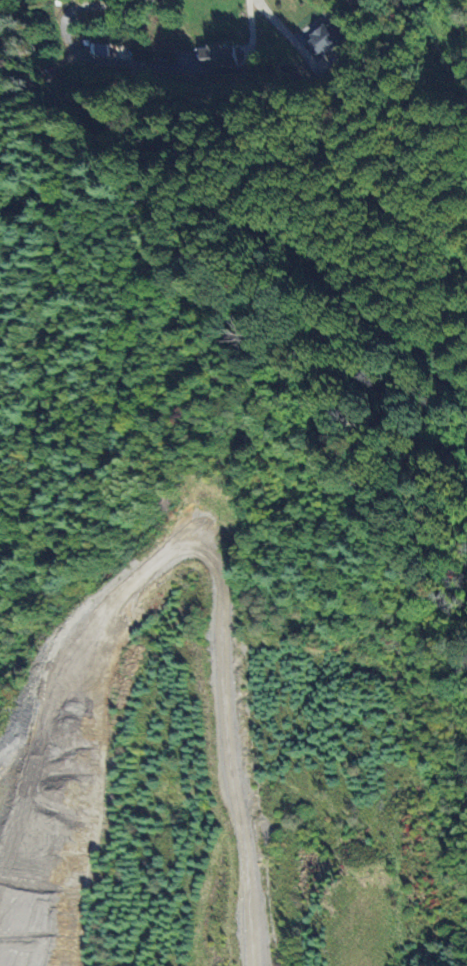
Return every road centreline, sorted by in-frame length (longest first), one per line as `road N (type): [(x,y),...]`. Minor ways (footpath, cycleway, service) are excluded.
road 1 (track): [(0,725),(98,611),(144,575),(183,553),(217,567),(250,965)]

